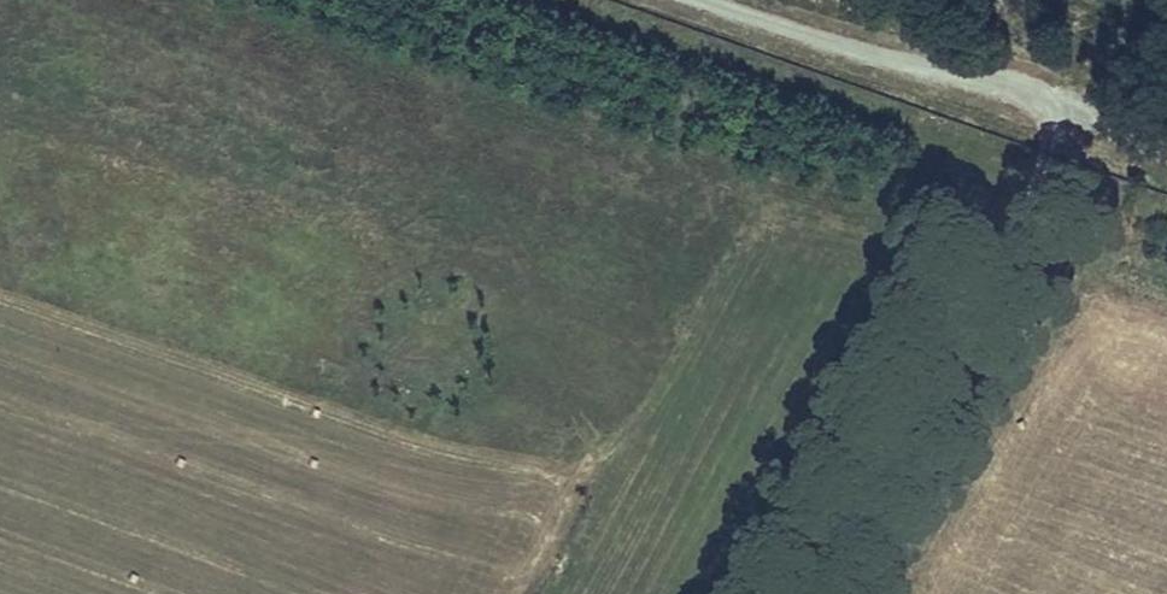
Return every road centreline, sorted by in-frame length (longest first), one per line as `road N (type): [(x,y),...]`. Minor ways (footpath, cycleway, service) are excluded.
road 1 (track): [(1070,127),(1009,96),(685,0)]

